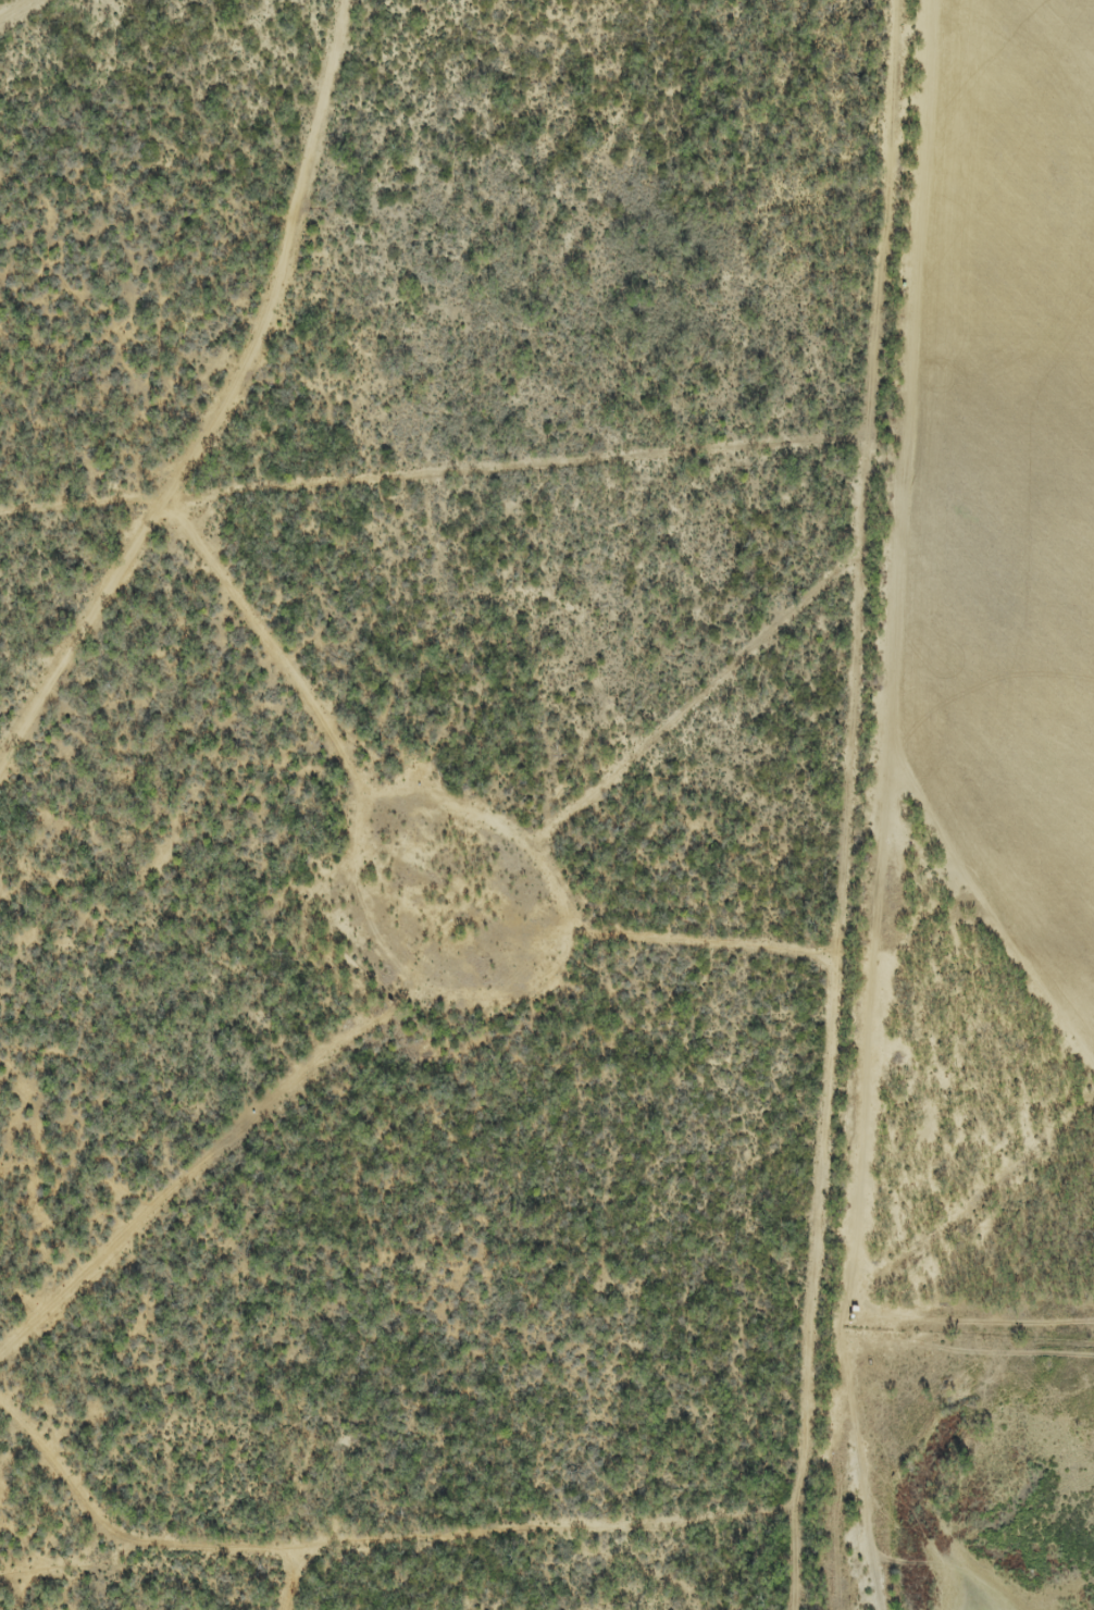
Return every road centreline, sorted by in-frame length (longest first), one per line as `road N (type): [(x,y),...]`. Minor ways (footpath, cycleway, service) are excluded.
road 1 (residential): [(823,1609),(924,0)]
road 2 (residential): [(0,773),(286,311),(358,0)]

